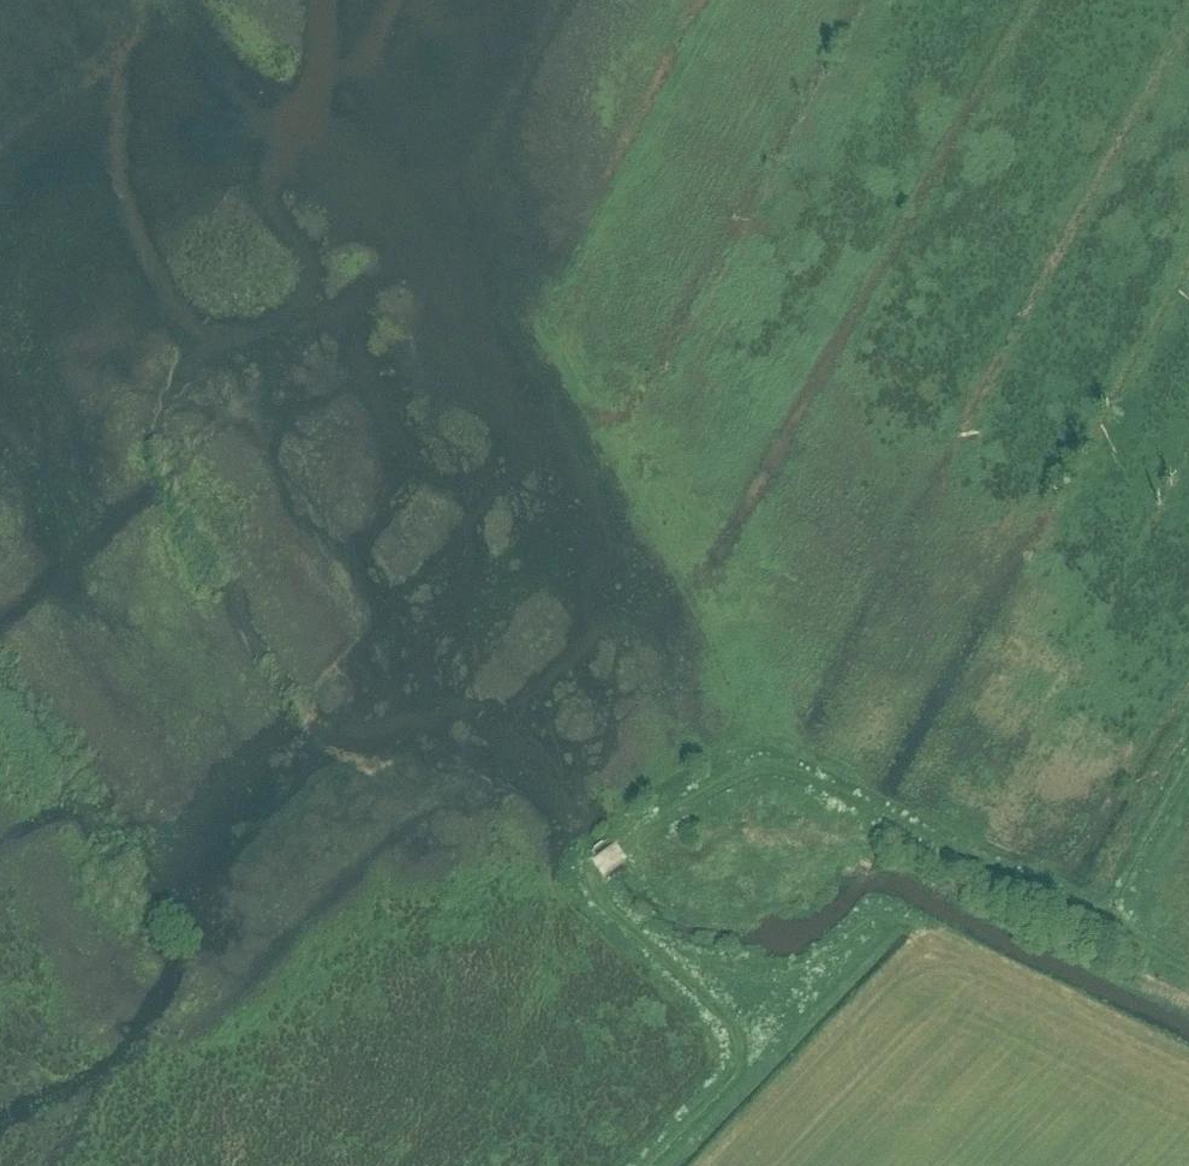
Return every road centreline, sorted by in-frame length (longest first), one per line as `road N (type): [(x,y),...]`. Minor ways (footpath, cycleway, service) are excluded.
road 1 (track): [(653,1165),(739,1072),(744,1045),(596,893),(597,872),(689,809),(765,773),(1091,914)]

